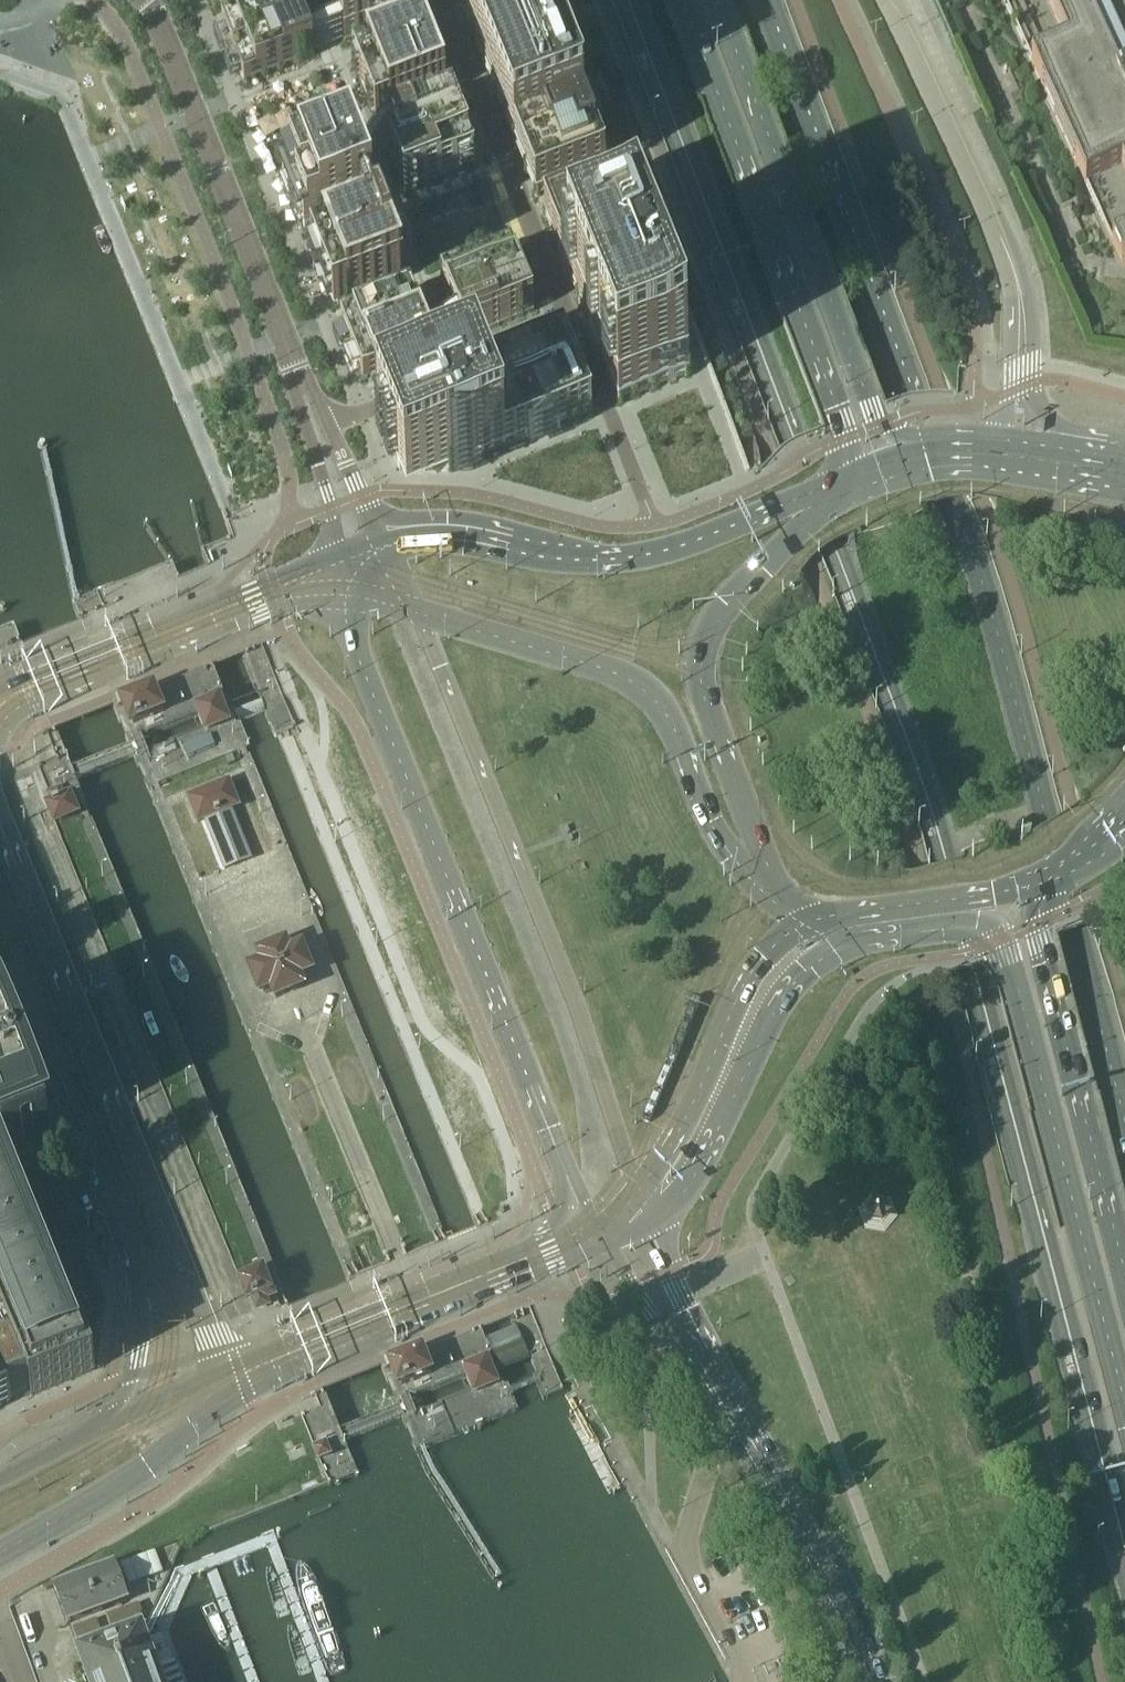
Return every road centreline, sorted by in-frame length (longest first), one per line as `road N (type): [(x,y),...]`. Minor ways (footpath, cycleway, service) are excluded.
road 1 (trunk): [(625,0),(931,807),(1124,1566)]
road 2 (trunk): [(1124,1118),(985,593),(762,0)]
road 3 (secondary): [(338,564),(350,639),(590,1232)]
road 4 (tertiary): [(641,1205),(576,1005),(418,612)]
road 5 (residential): [(440,0),(570,326),(330,424)]
road 6 (secondary): [(225,1381),(0,830)]
road 7 (primary): [(680,0),(846,441),(854,485)]
road 8 (primary): [(923,461),(874,417),(720,0)]
road 9 (secondary): [(0,953),(135,1305),(138,1355),(115,1420)]
road 10 (secondary): [(418,612),(635,684),(668,719),(702,808),(733,861),(777,899)]
road 11 (primary): [(854,485),(729,600),(702,650),(709,717),(777,899)]
road 12 (secondary): [(854,485),(646,554),(551,552),(437,531),(390,542)]
road 13 (trunk): [(1022,1007),(1124,1408)]
road 14 (residential): [(293,368),(146,0)]
road 15 (secondary): [(225,1381),(590,1232)]
road 16 (secondary): [(641,1205),(694,1178),(791,989),(824,959),(886,940)]
road 17 (secondary): [(19,692),(338,564)]
road 18 (secondary): [(641,1205),(741,989),(771,946),(808,920)]
road 19 (tertiary): [(864,1681),(841,1620),(726,1415)]
road 20 (secondary): [(0,1554),(146,1466),(225,1381)]
road 21 (trunk): [(1124,1269),(1054,1000)]
road 22 (primary): [(808,920),(1048,882)]
road 23 (tertiary): [(726,1415),(724,1380),(641,1205)]
road 24 (tertiary): [(590,1232),(701,1391),(726,1415)]
road 25 (primary): [(1124,473),(1005,456),(923,461)]
road 26 (primary): [(886,940),(973,928),(1000,938),(1022,1007)]
road 27 (residential): [(390,542),(330,424)]
road 28 (primary): [(1054,1000),(1036,925),(1048,882)]

